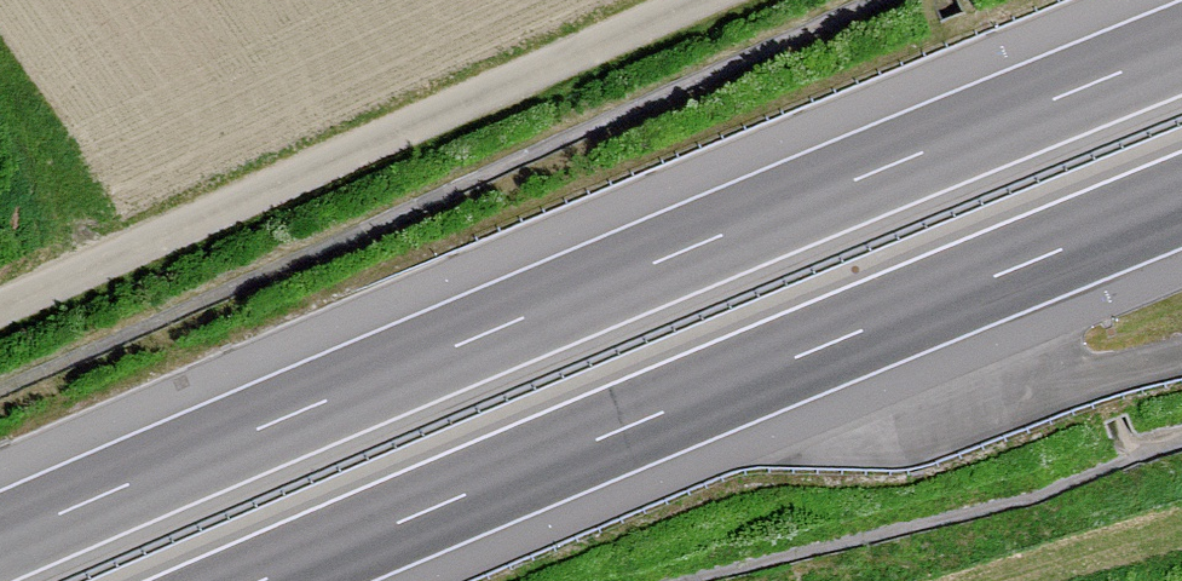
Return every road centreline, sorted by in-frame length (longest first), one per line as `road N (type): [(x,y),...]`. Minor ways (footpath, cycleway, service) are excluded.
road 1 (motorway): [(1181,48),(0,540)]
road 2 (motorway): [(262,580),(1181,201)]
road 3 (track): [(0,309),(703,0)]

